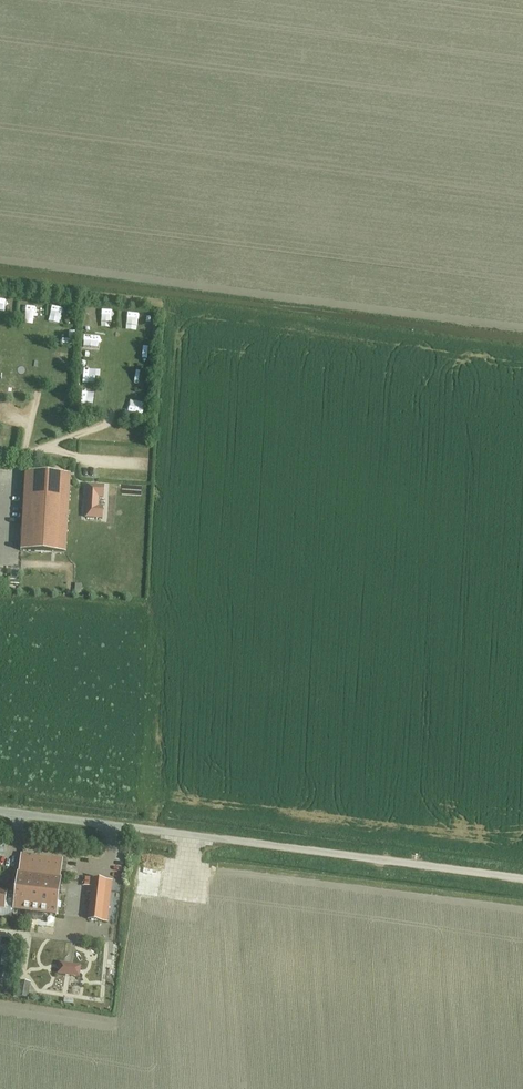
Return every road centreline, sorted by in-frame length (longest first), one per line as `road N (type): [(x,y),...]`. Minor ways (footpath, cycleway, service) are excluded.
road 1 (unclassified): [(522,880),(0,813)]
road 2 (track): [(0,477),(47,447),(111,422)]

